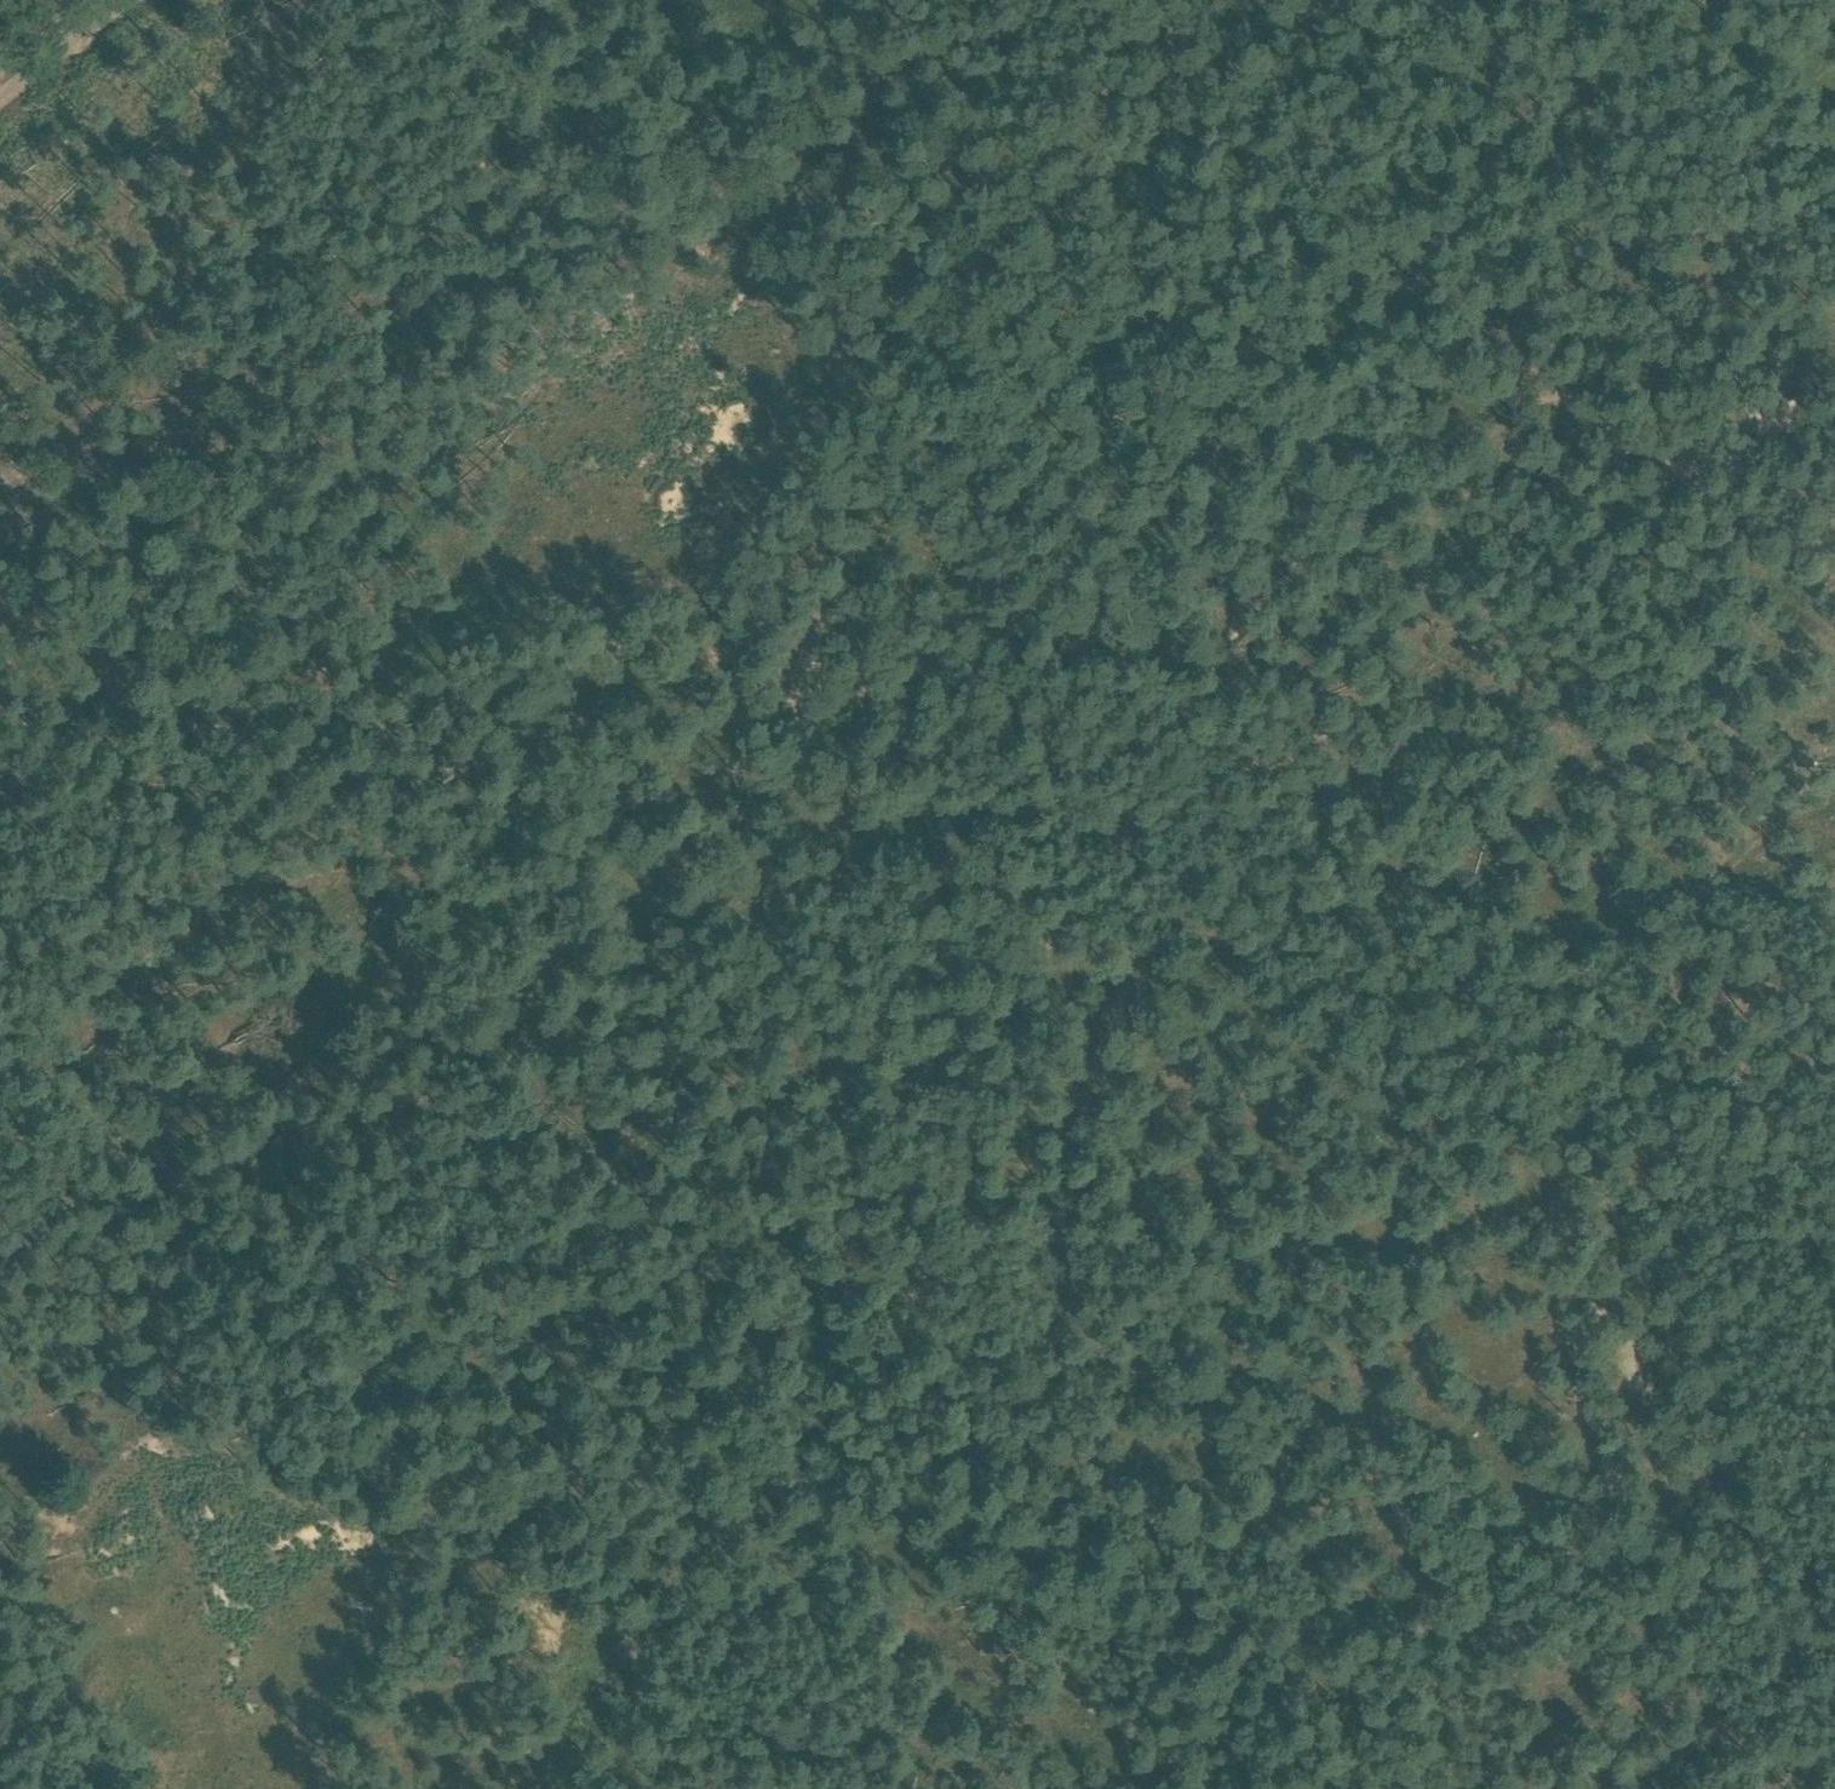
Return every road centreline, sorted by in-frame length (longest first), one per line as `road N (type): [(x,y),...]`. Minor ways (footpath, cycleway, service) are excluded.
road 1 (track): [(150,0),(0,130)]

